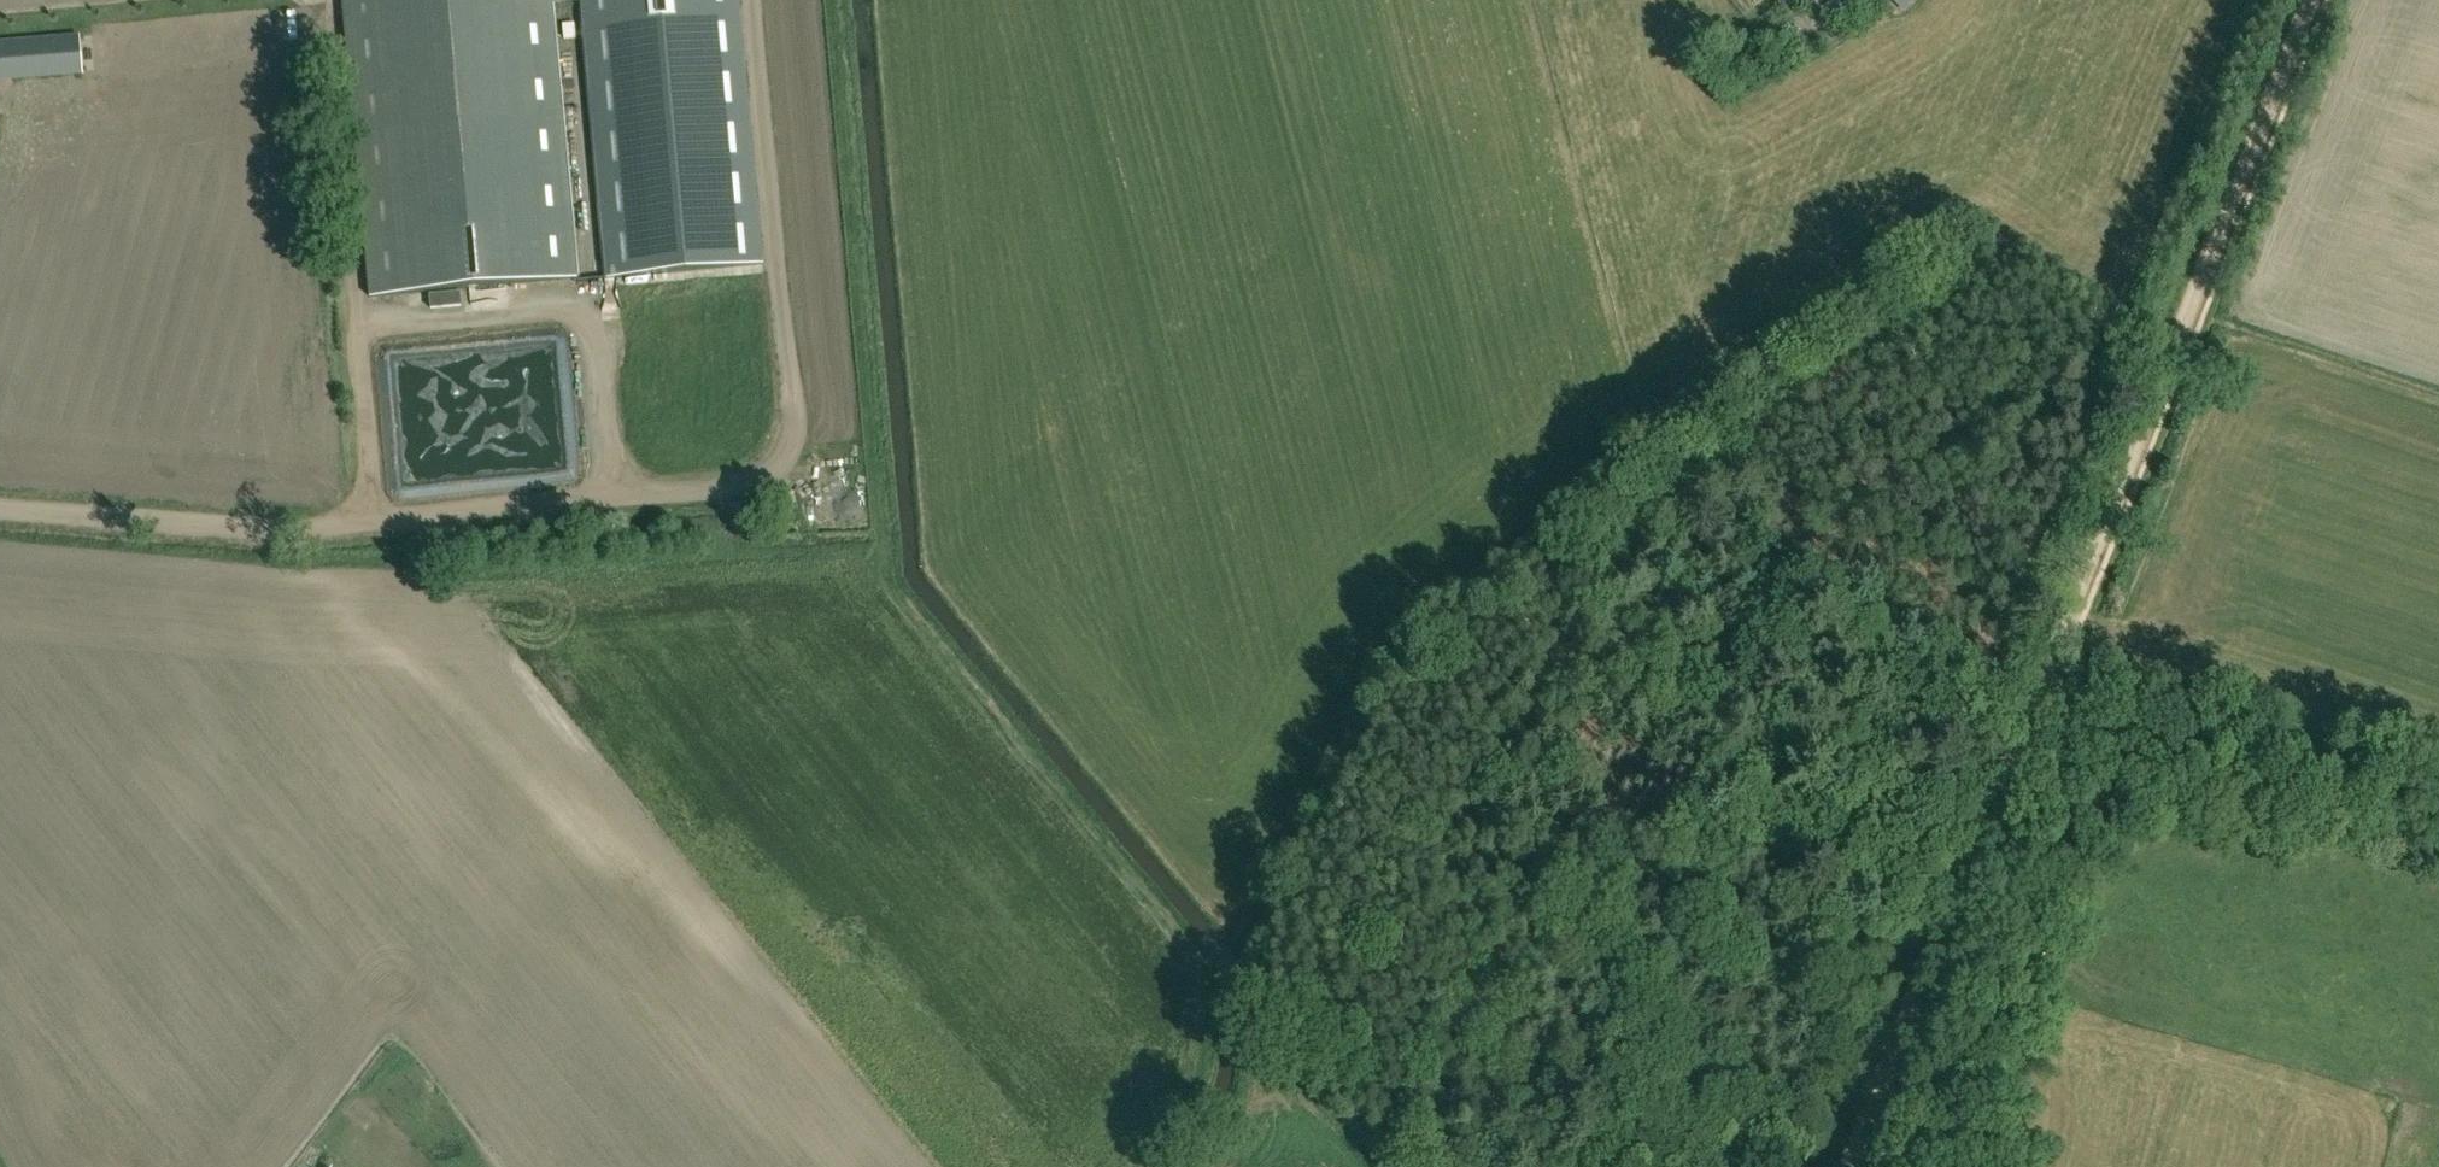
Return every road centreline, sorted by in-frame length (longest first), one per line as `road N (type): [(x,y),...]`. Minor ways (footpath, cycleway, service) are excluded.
road 1 (track): [(2309,0),(1850,1166)]

